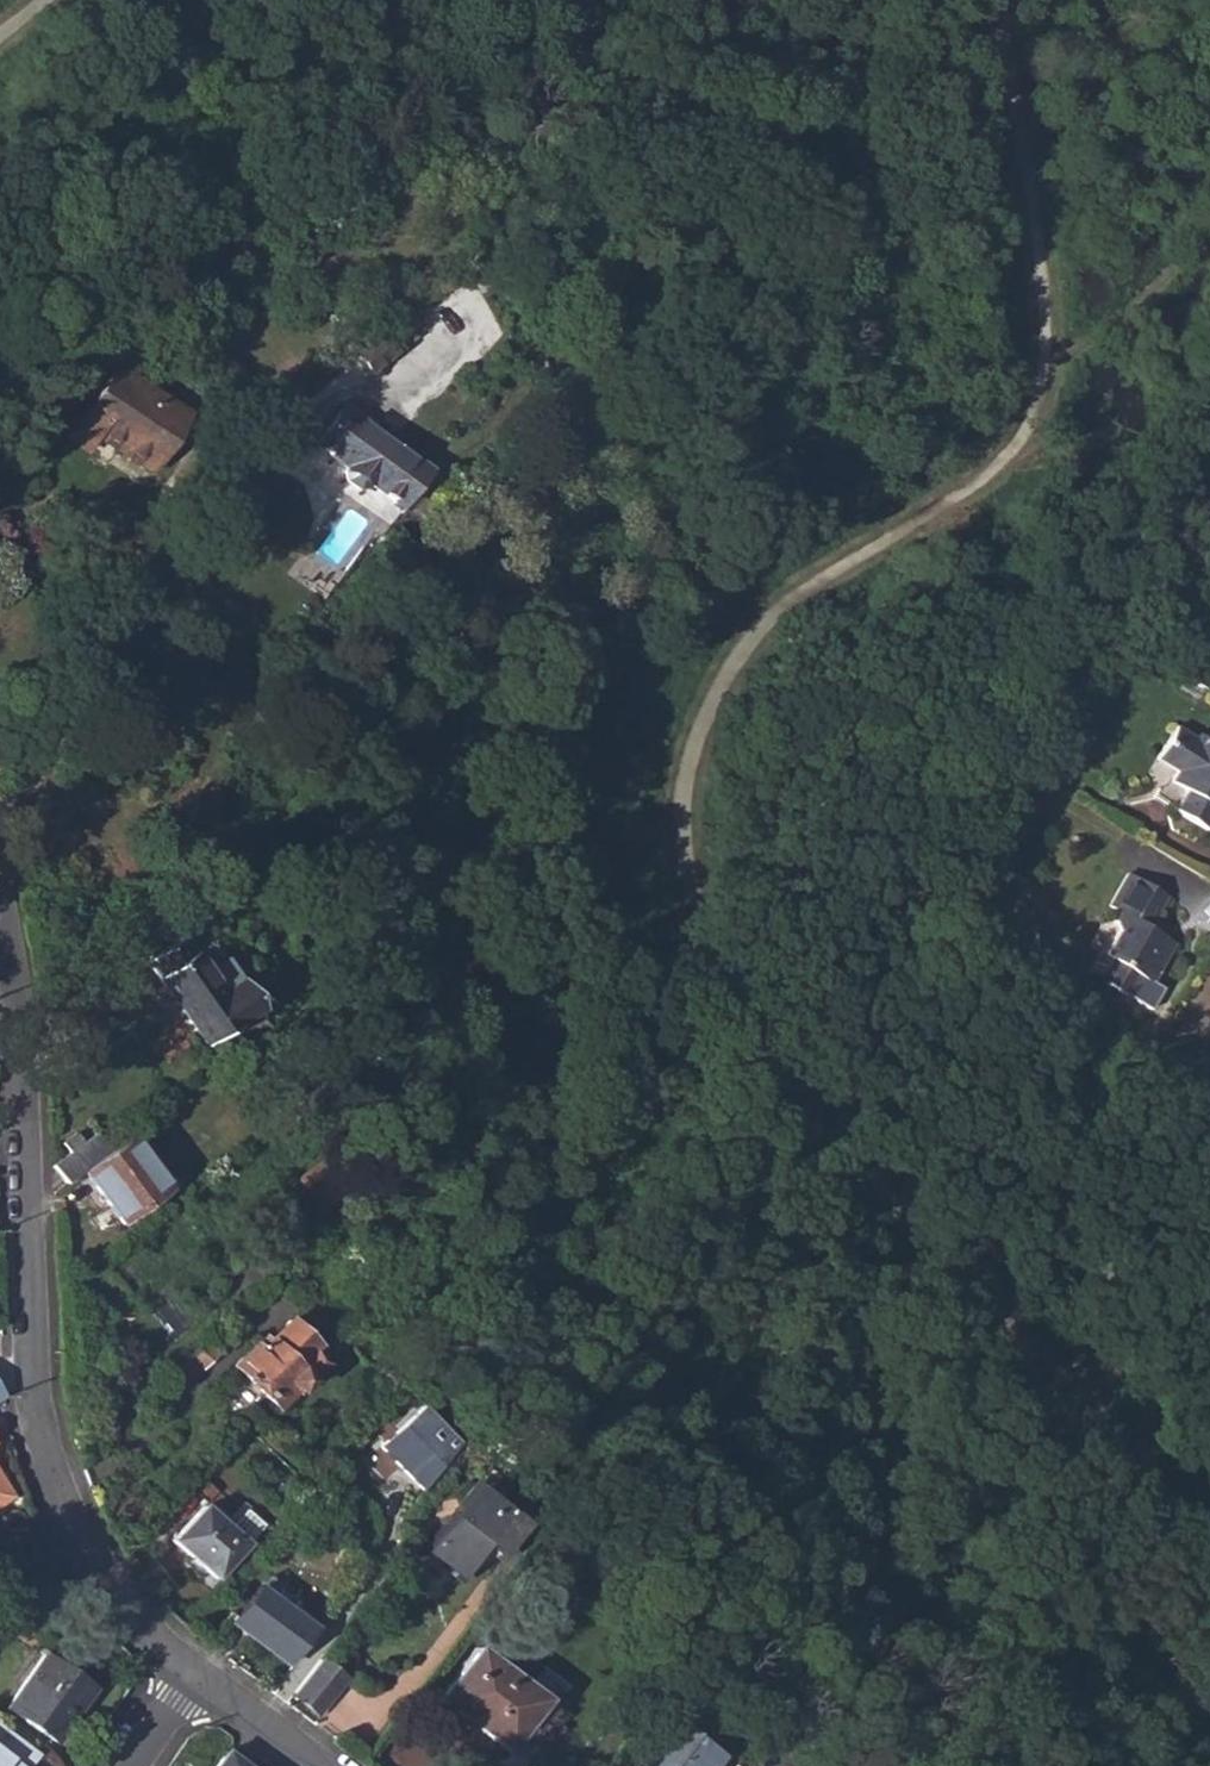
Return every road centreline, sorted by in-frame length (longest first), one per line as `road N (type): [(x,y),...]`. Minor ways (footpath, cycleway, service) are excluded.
road 1 (track): [(1209,1598),(1096,1428),(918,1221),(729,957),(703,900),(683,773),(731,671),(784,614),(970,491),(1036,412),(1045,352),(1041,262),(996,0)]
road 2 (residential): [(196,1679),(134,1615),(51,1476),(32,1399),(21,1066),(0,927)]
road 3 (residential): [(311,1765),(196,1679)]

